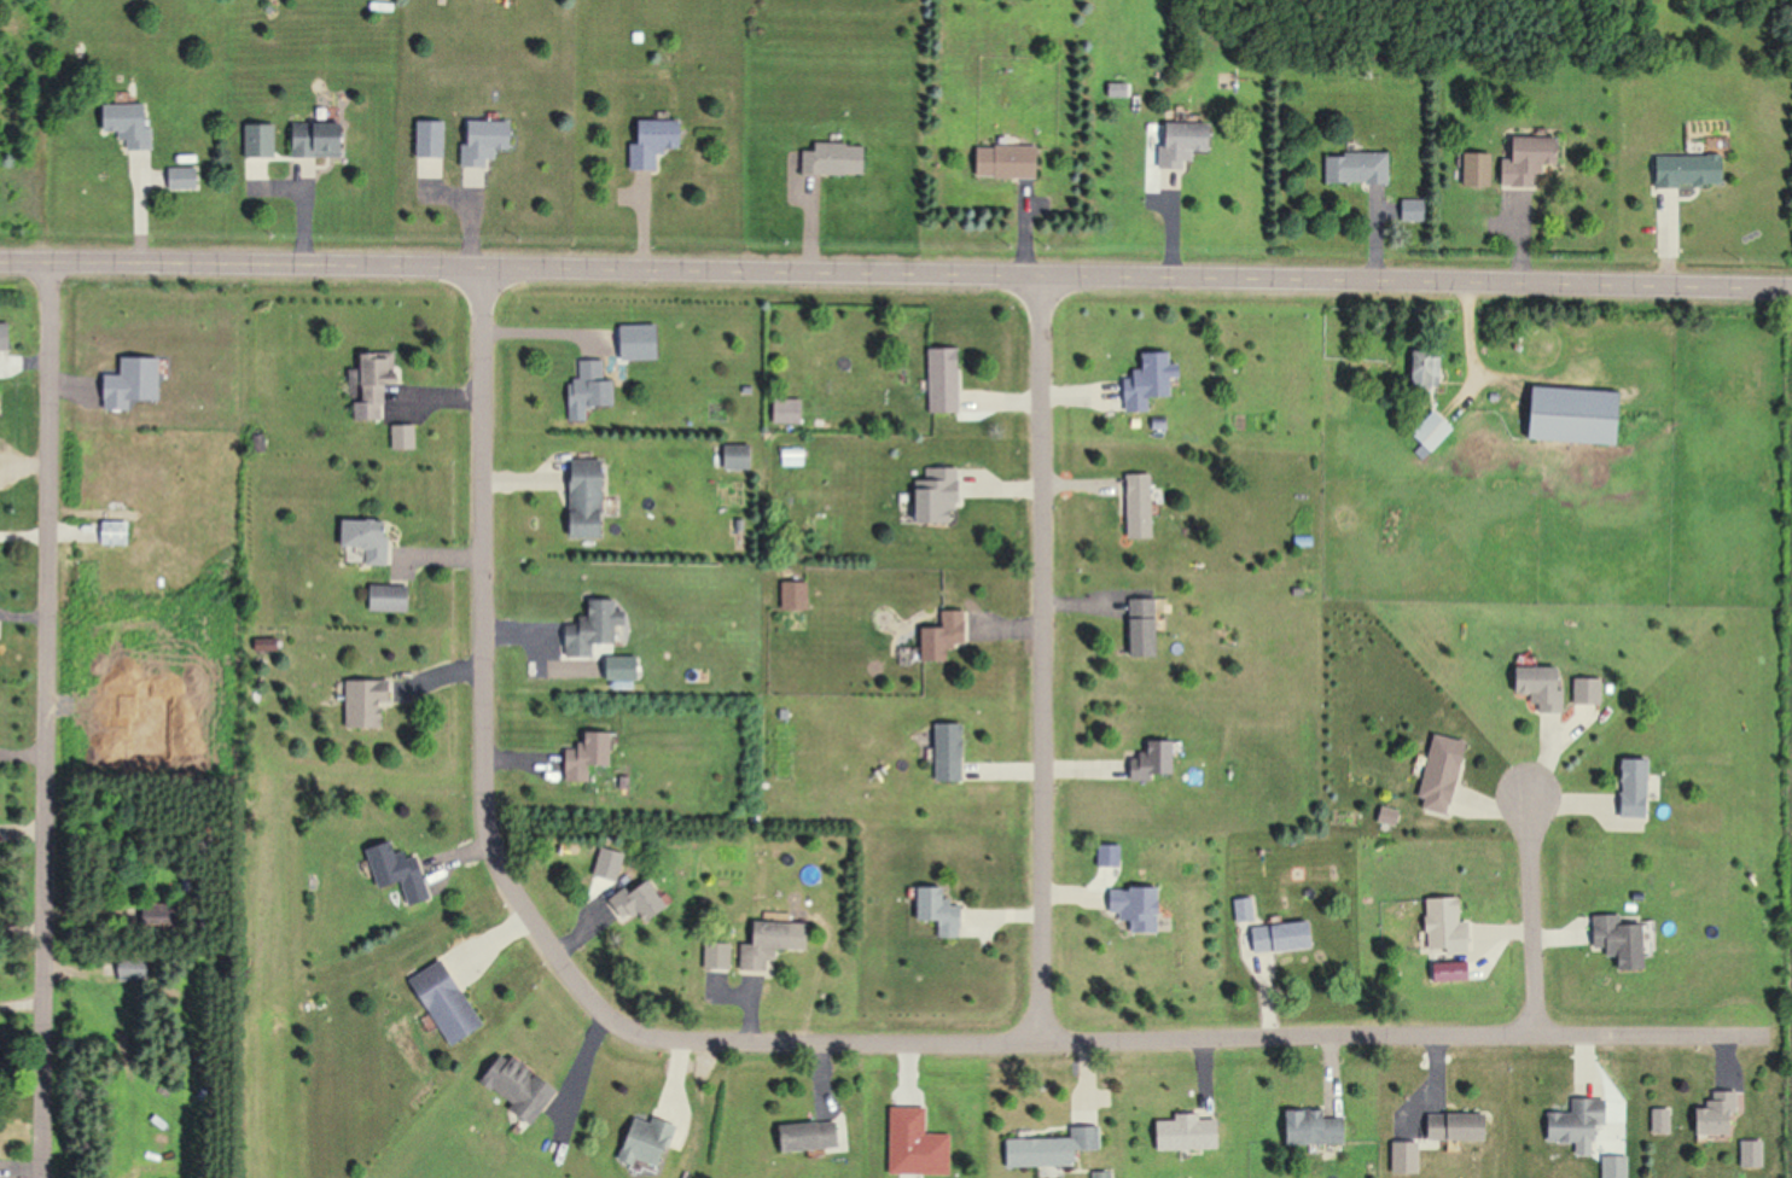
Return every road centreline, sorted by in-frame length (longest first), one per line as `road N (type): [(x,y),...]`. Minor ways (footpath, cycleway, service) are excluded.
road 1 (residential): [(0,268),(1791,288)]
road 2 (residential): [(621,1024),(680,1042),(849,1048),(1765,1033)]
road 3 (residential): [(42,1177),(50,268)]
road 4 (residential): [(481,268),(491,833),(513,882),(576,976),(621,1024)]
road 5 (residential): [(1037,1045),(1041,275)]
road 6 (residential): [(1530,788),(1537,1034)]

